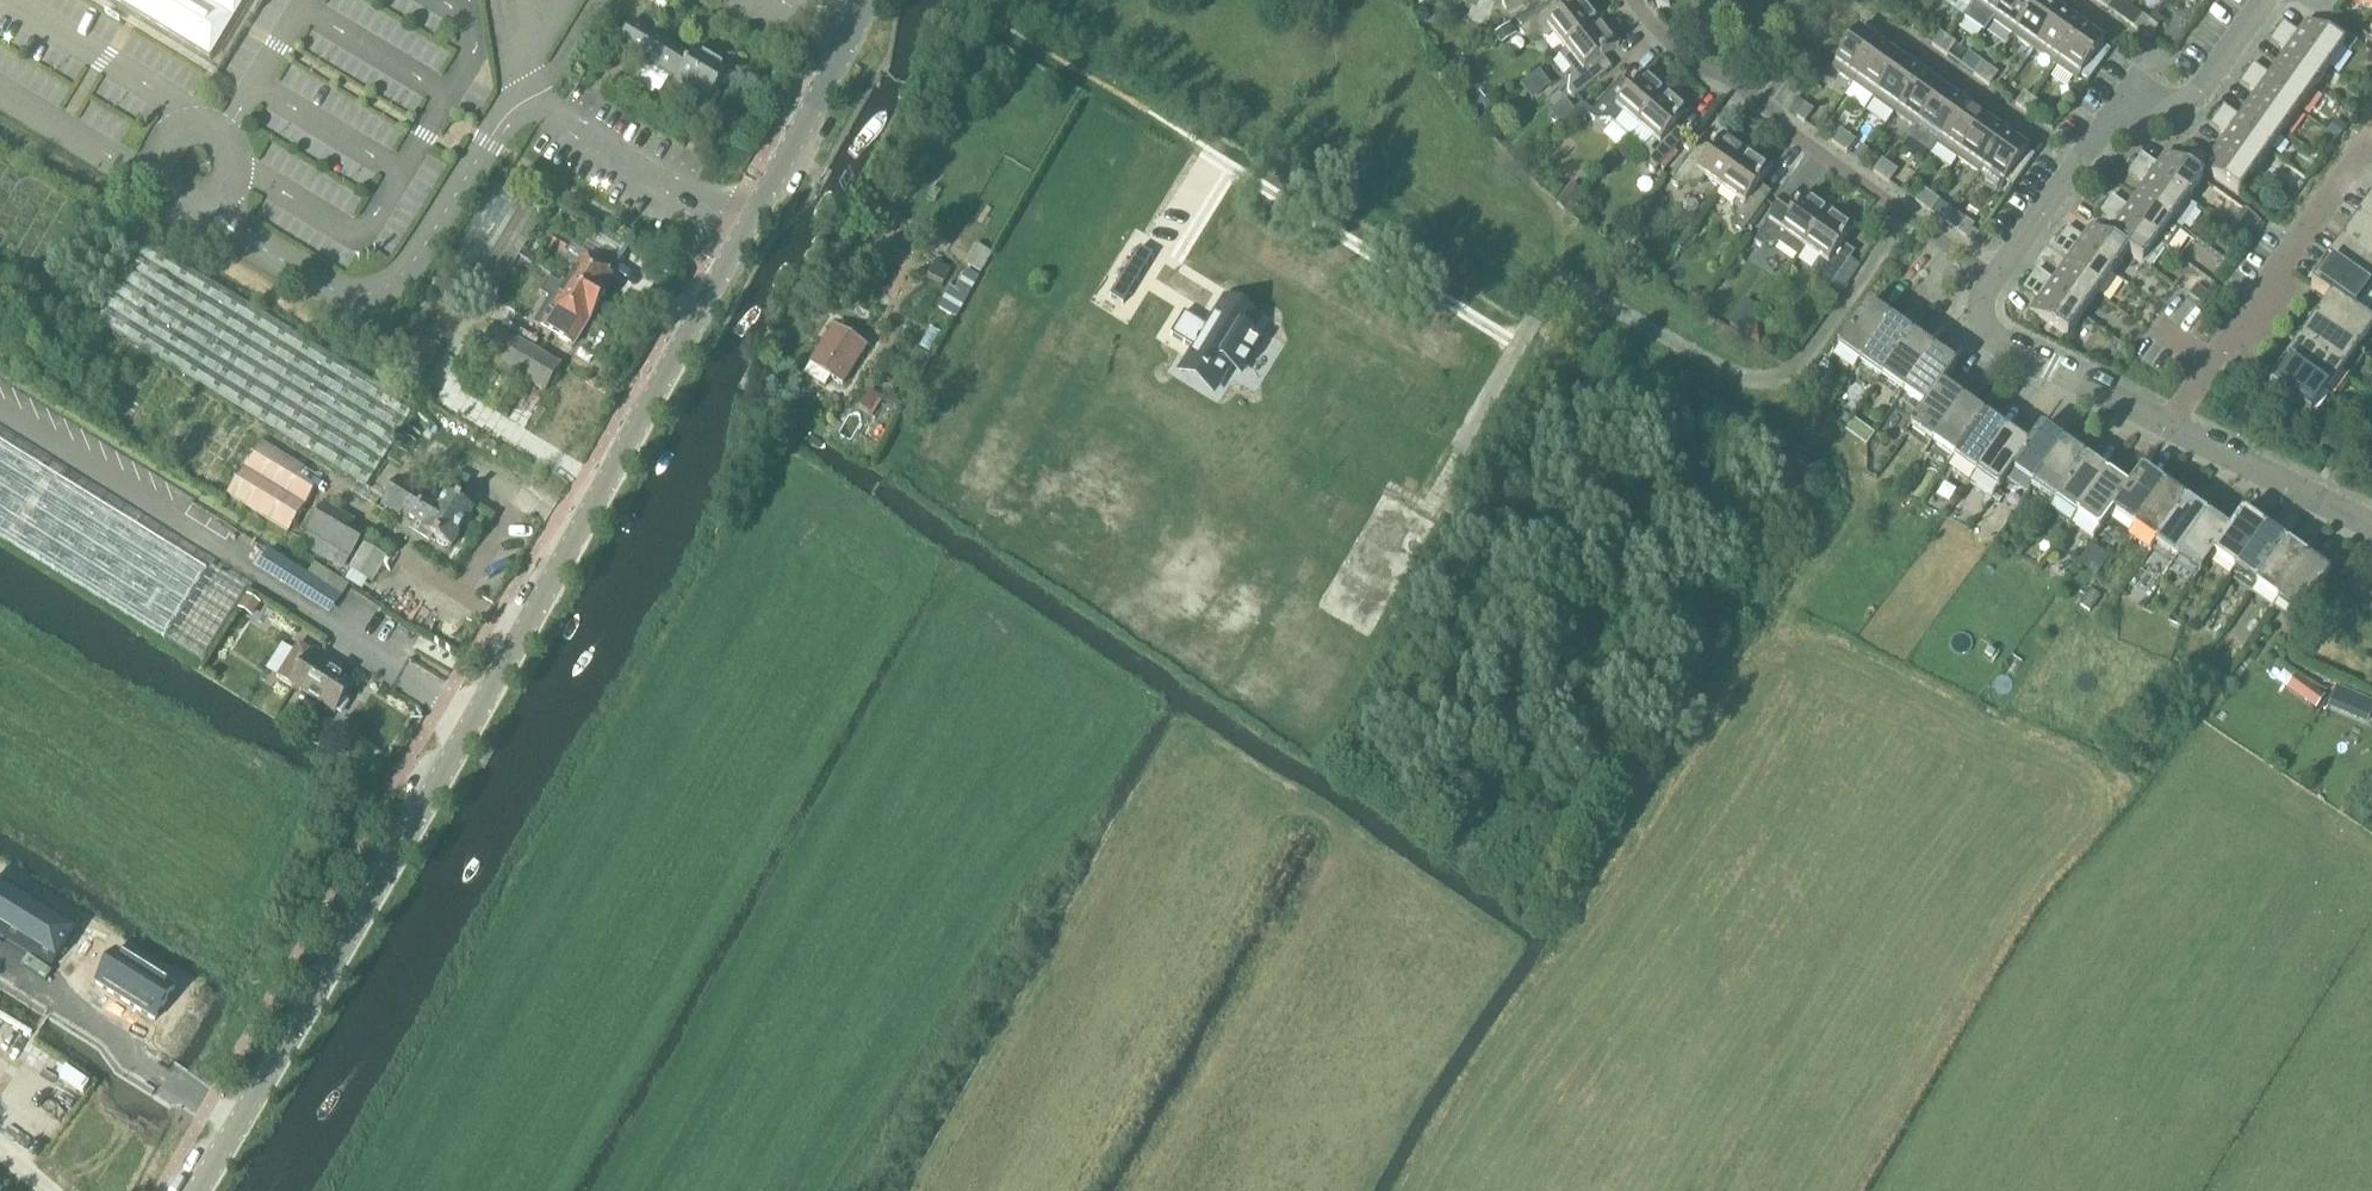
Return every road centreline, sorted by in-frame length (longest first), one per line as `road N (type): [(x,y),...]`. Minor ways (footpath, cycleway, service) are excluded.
road 1 (secondary): [(195,1190),(477,712),(864,0)]
road 2 (track): [(1567,283),(1341,143),(1047,0)]
road 3 (residential): [(1995,284),(1786,130),(1776,112),(1695,63),(1634,0)]
road 4 (residential): [(1995,284),(2105,124),(2201,93),(2267,0)]
road 5 (residential): [(2168,425),(2371,141)]
road 6 (track): [(1784,638),(1859,492),(1845,445),(1778,407),(1769,378)]
road 7 (residential): [(2168,425),(1988,329),(1983,308),(1995,284)]
road 8 (residential): [(2371,525),(2168,425)]

